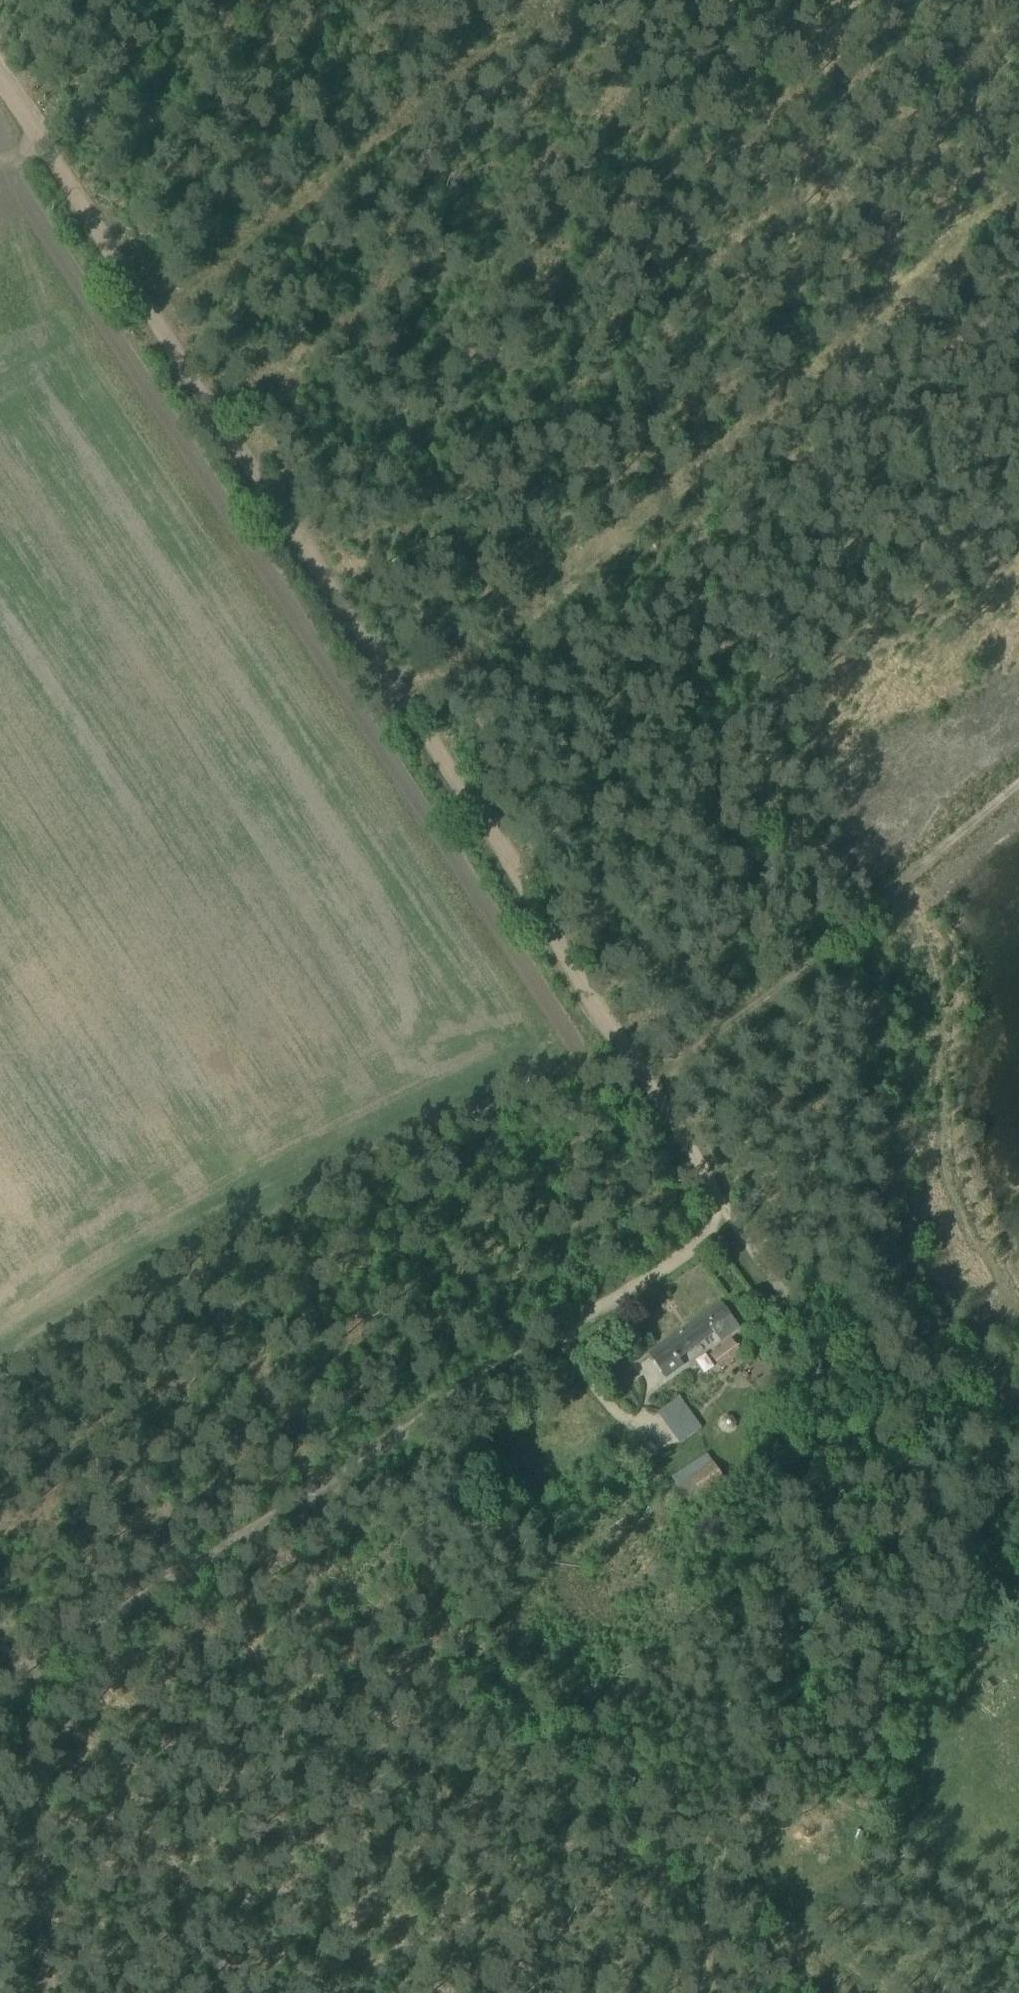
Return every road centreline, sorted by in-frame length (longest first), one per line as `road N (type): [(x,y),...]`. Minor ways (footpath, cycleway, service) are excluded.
road 1 (track): [(642,1089),(0,95)]
road 2 (track): [(404,720),(1018,211)]
road 3 (track): [(312,1487),(819,1992)]
road 4 (track): [(548,0),(150,328)]
road 5 (track): [(731,1227),(559,1338),(477,1376),(312,1487)]
road 6 (track): [(642,1089),(1018,776)]
road 7 (track): [(1018,1591),(848,1421),(731,1227)]
road 8 (track): [(312,1487),(24,1677)]
road 9 (track): [(24,1677),(46,1992)]
road 10 (track): [(183,1265),(312,1487)]
road 11 (track): [(1018,1352),(887,1461)]
road 12 (track): [(731,1227),(642,1089)]
road 13 (track): [(692,1868),(698,1992)]

